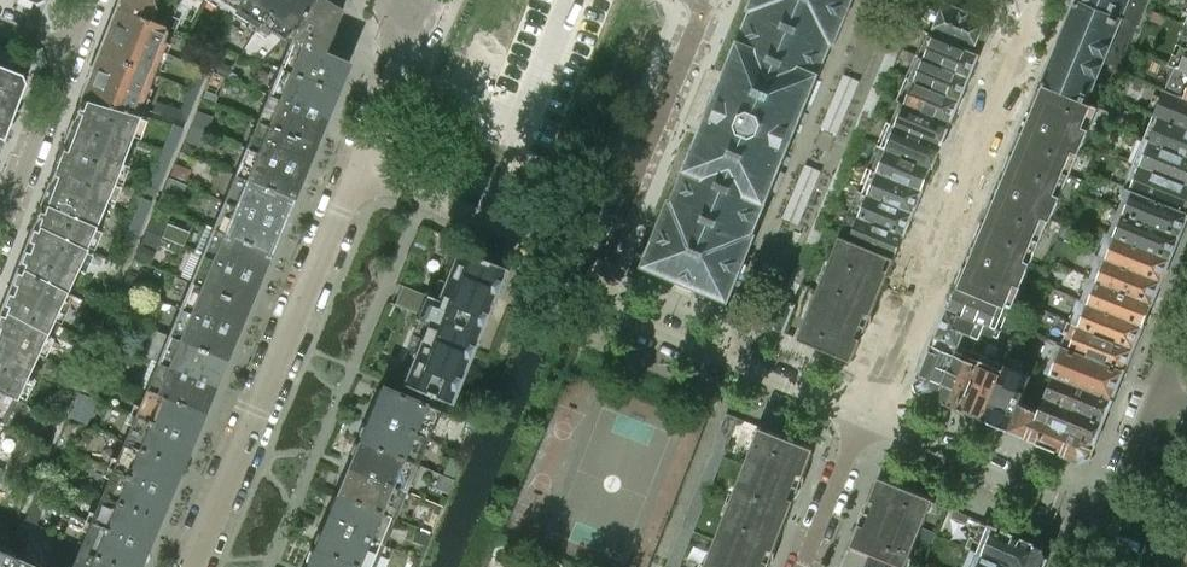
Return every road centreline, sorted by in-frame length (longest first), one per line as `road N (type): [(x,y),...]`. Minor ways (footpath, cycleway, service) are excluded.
road 1 (residential): [(864,414),(1038,15),(1036,0)]
road 2 (residential): [(187,566),(358,164)]
road 3 (residential): [(590,280),(654,330),(864,414)]
road 4 (residential): [(590,280),(708,3)]
road 5 (residential): [(358,164),(496,214),(590,280)]
road 6 (residential): [(864,414),(1102,519)]
road 7 (residential): [(70,52),(0,230)]
road 8 (residential): [(358,164),(408,8)]
road 9 (residential): [(806,566),(864,414)]
road 10 (residential): [(1156,392),(1102,519)]

